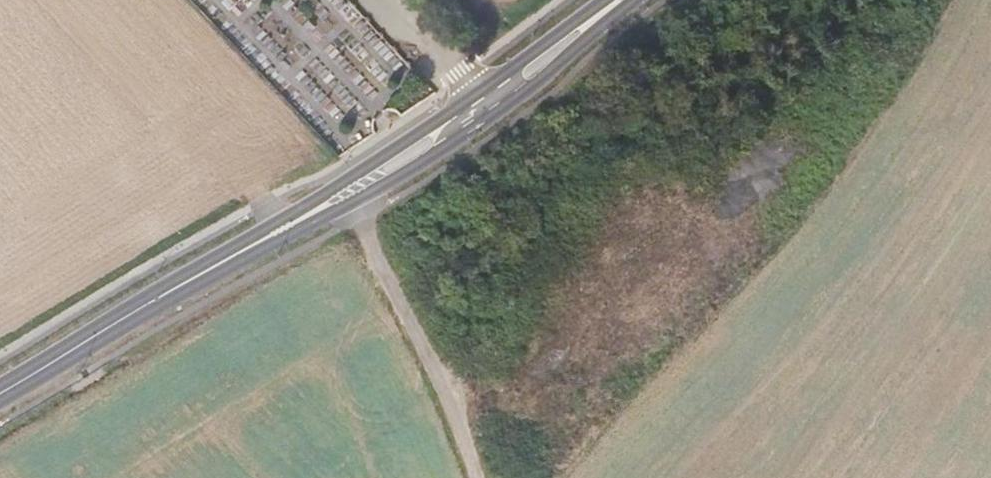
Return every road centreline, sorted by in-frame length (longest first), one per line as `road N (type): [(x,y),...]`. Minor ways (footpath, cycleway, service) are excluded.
road 1 (secondary): [(200,275),(433,159),(531,91),(638,0)]
road 2 (secondary): [(608,0),(200,275)]
road 3 (secondary): [(0,393),(200,275)]

